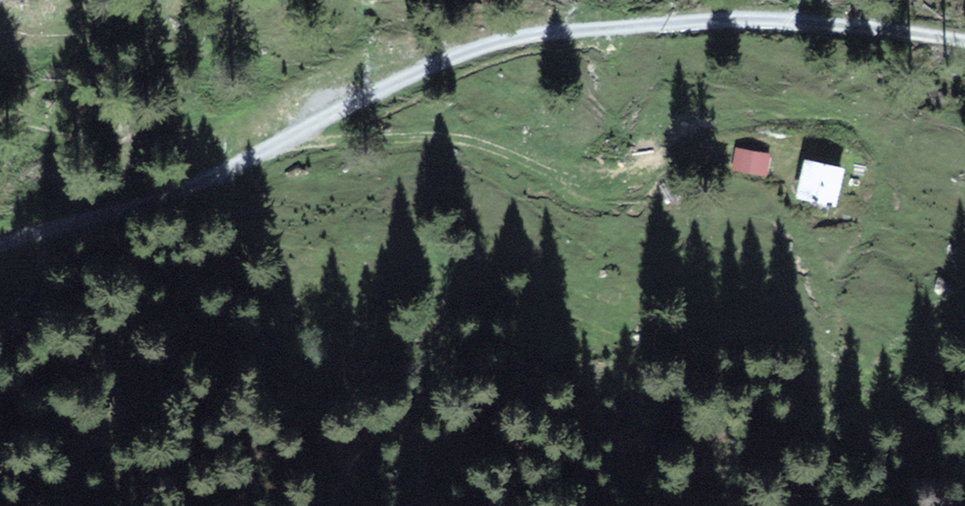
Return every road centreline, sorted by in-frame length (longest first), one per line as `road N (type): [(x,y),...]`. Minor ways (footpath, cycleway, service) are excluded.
road 1 (track): [(0,248),(175,189),(507,40),(555,29),(772,16),(964,37)]
road 2 (track): [(283,140),(446,135),(595,186),(738,133),(828,152)]

